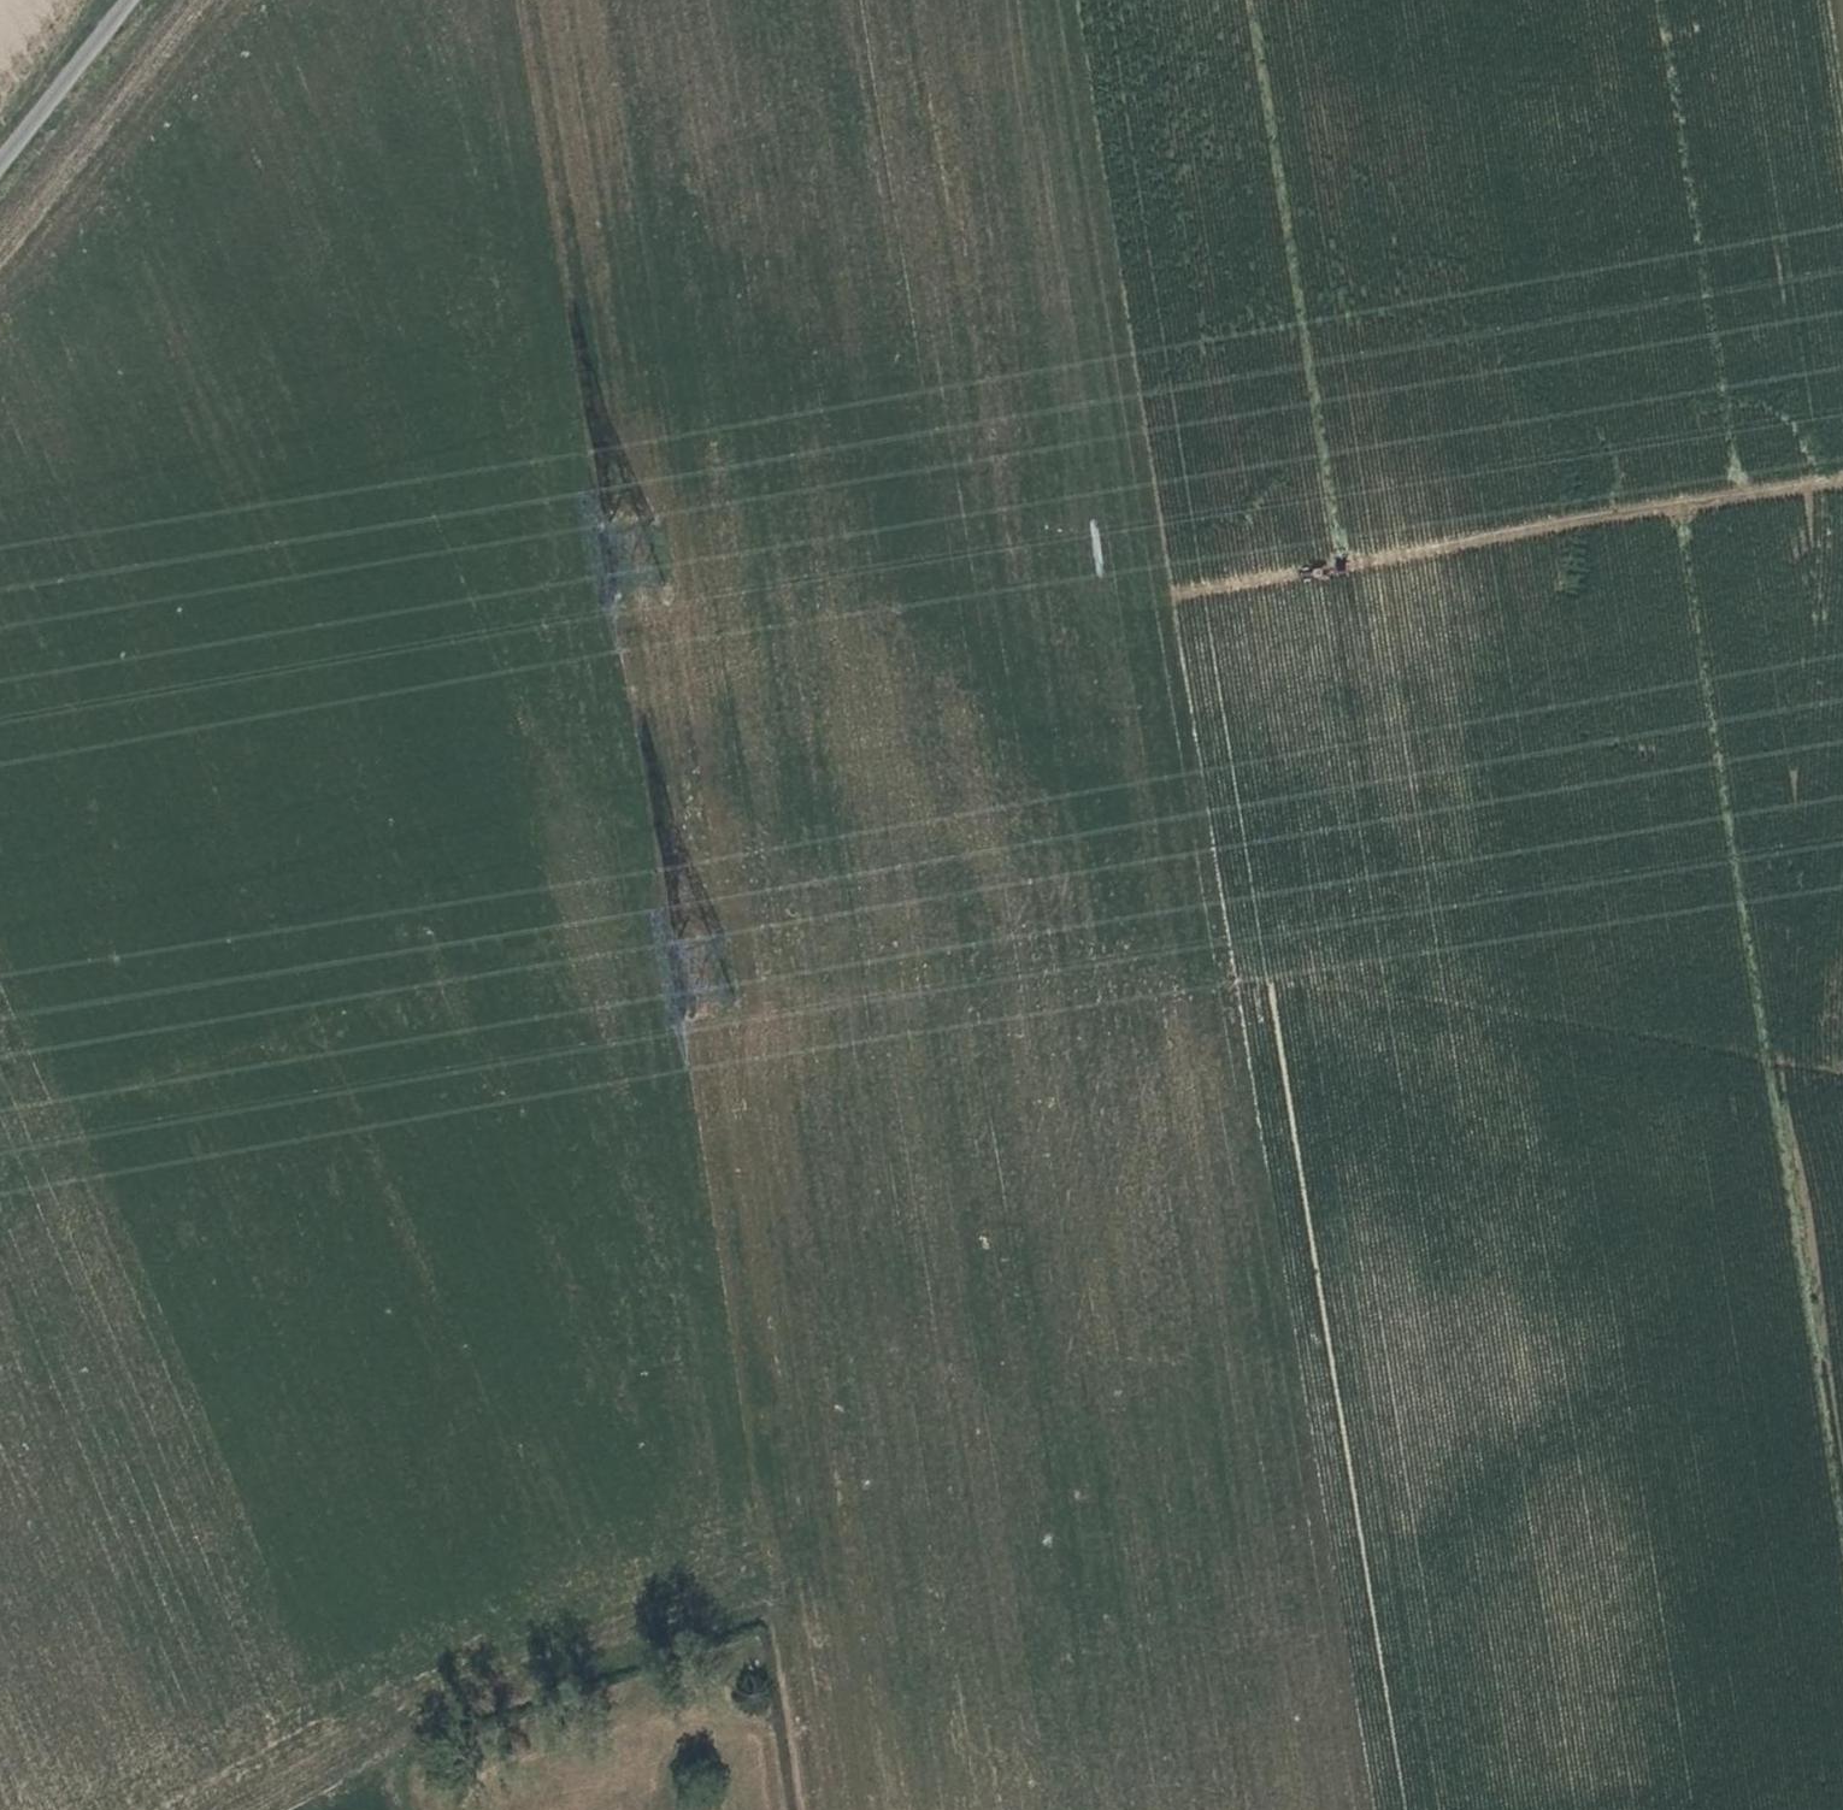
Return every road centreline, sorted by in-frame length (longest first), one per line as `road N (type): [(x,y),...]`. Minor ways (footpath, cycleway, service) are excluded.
road 1 (unclassified): [(134,0),(0,168)]

